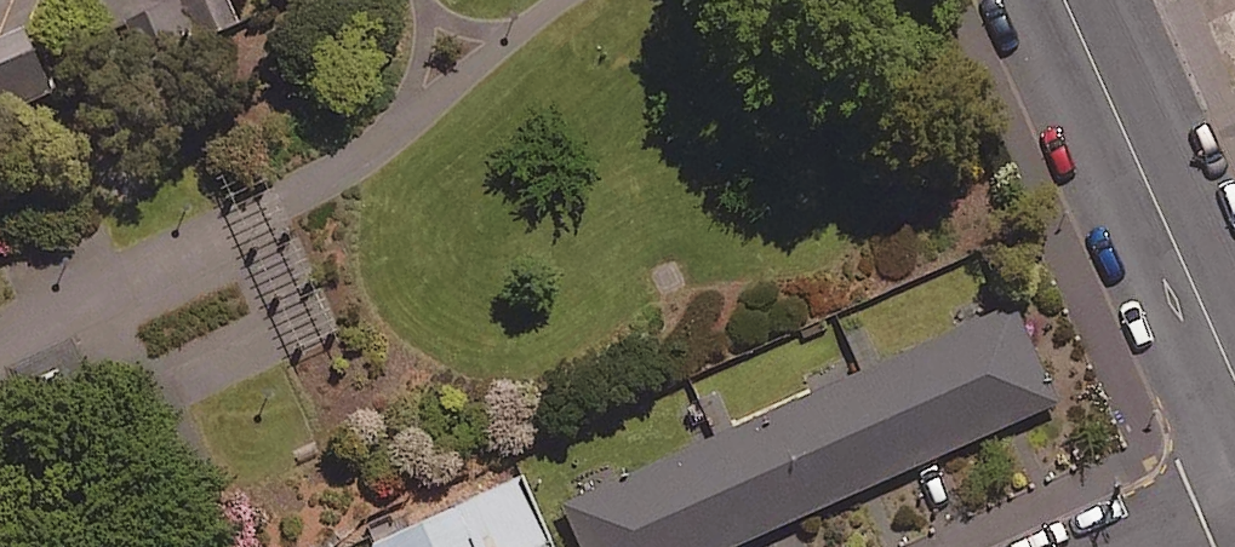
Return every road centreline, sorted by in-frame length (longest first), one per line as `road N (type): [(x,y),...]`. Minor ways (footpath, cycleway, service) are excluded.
road 1 (residential): [(1065,0),(1234,380)]

